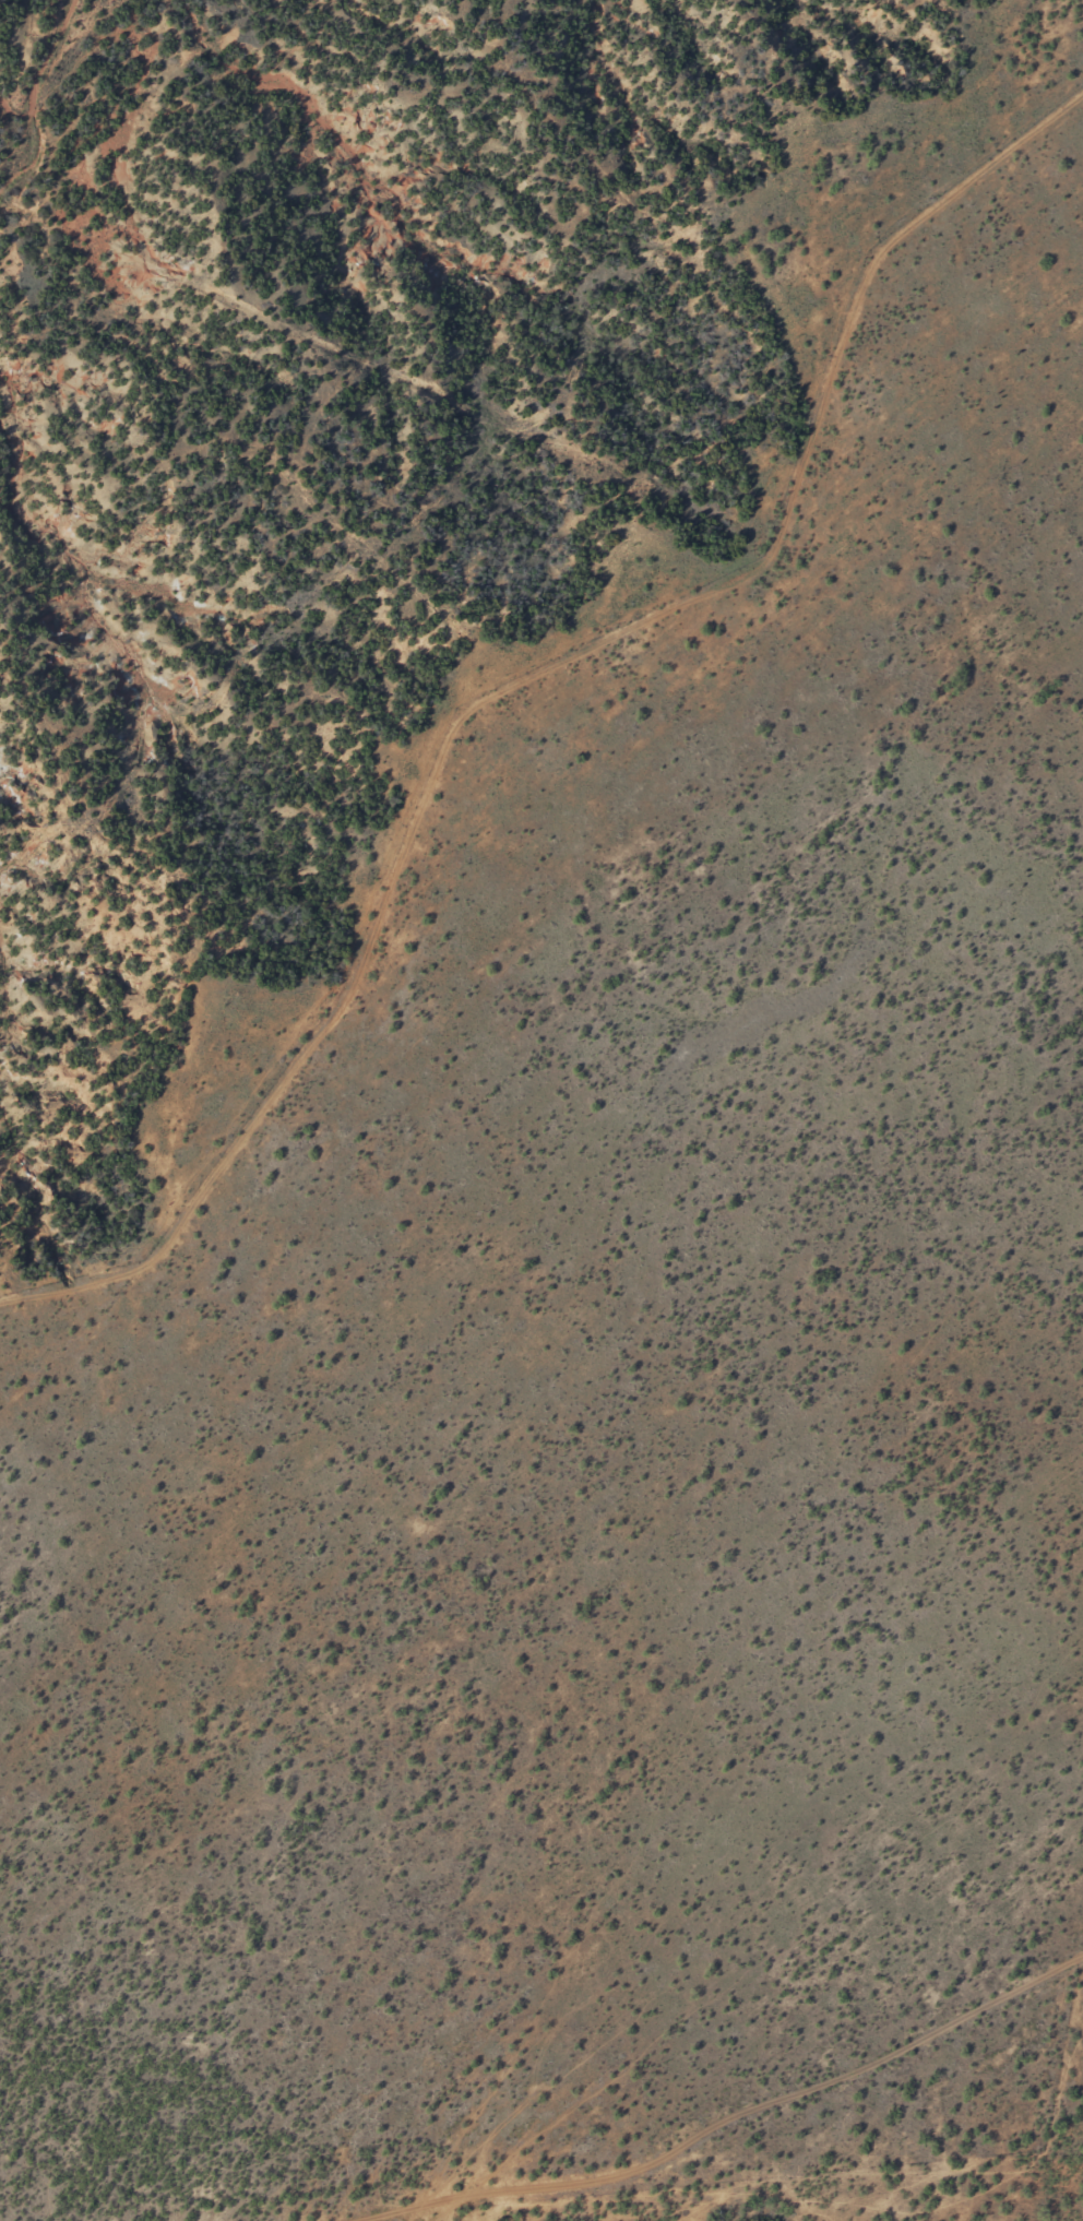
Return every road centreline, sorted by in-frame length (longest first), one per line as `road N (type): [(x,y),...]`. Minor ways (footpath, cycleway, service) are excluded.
road 1 (residential): [(0,1407),(86,1351),(438,930),(483,841),(605,717),(1082,416)]
road 2 (residential): [(1082,2032),(1040,2110),(962,2171),(856,2187),(398,2198),(312,2220)]

